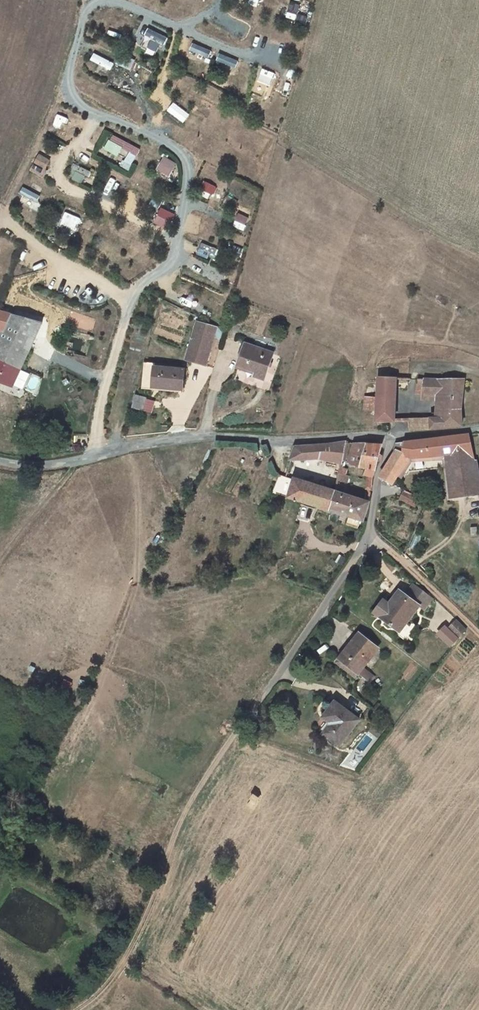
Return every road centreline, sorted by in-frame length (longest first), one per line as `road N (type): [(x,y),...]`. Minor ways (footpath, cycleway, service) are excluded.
road 1 (unclassified): [(0,461),(65,464),(215,436),(390,436),(478,427)]
road 2 (track): [(80,1009),(134,941),(176,832),(268,686)]
road 3 (track): [(478,637),(369,533)]

